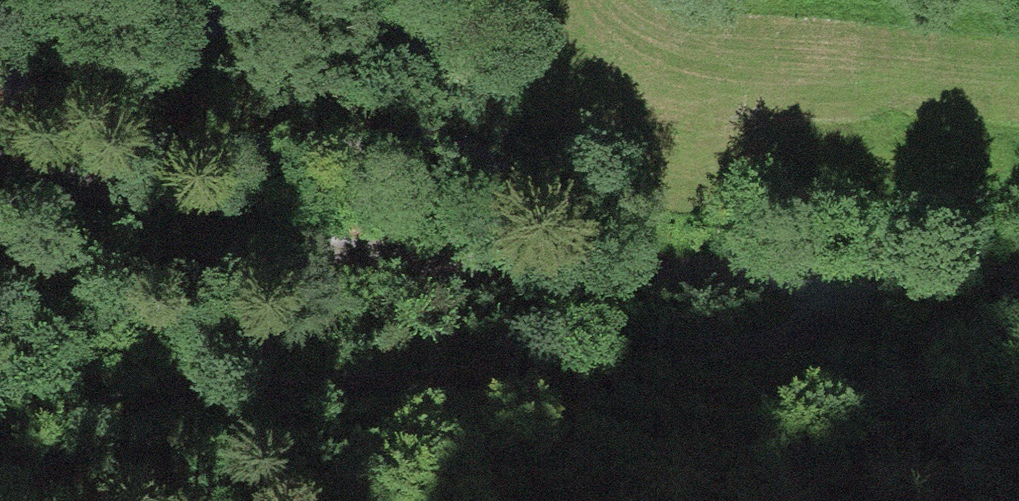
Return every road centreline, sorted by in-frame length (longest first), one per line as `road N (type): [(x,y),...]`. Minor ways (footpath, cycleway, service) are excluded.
road 1 (track): [(0,161),(150,198),(410,245),(605,269),(1018,262)]
road 2 (track): [(0,428),(236,389),(705,353),(801,329),(849,264)]

